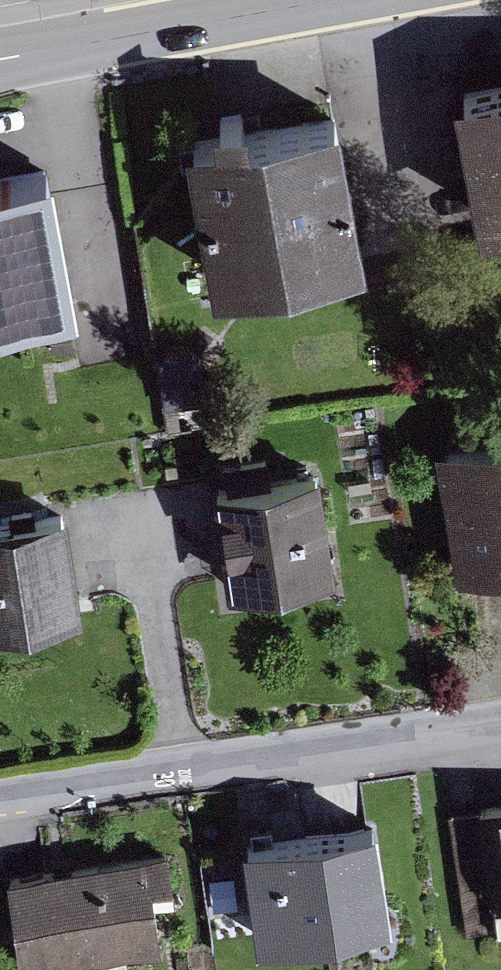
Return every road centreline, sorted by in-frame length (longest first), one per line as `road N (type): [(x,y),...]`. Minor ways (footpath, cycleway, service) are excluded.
road 1 (residential): [(0,794),(500,723)]
road 2 (secondary): [(335,0),(0,58)]

